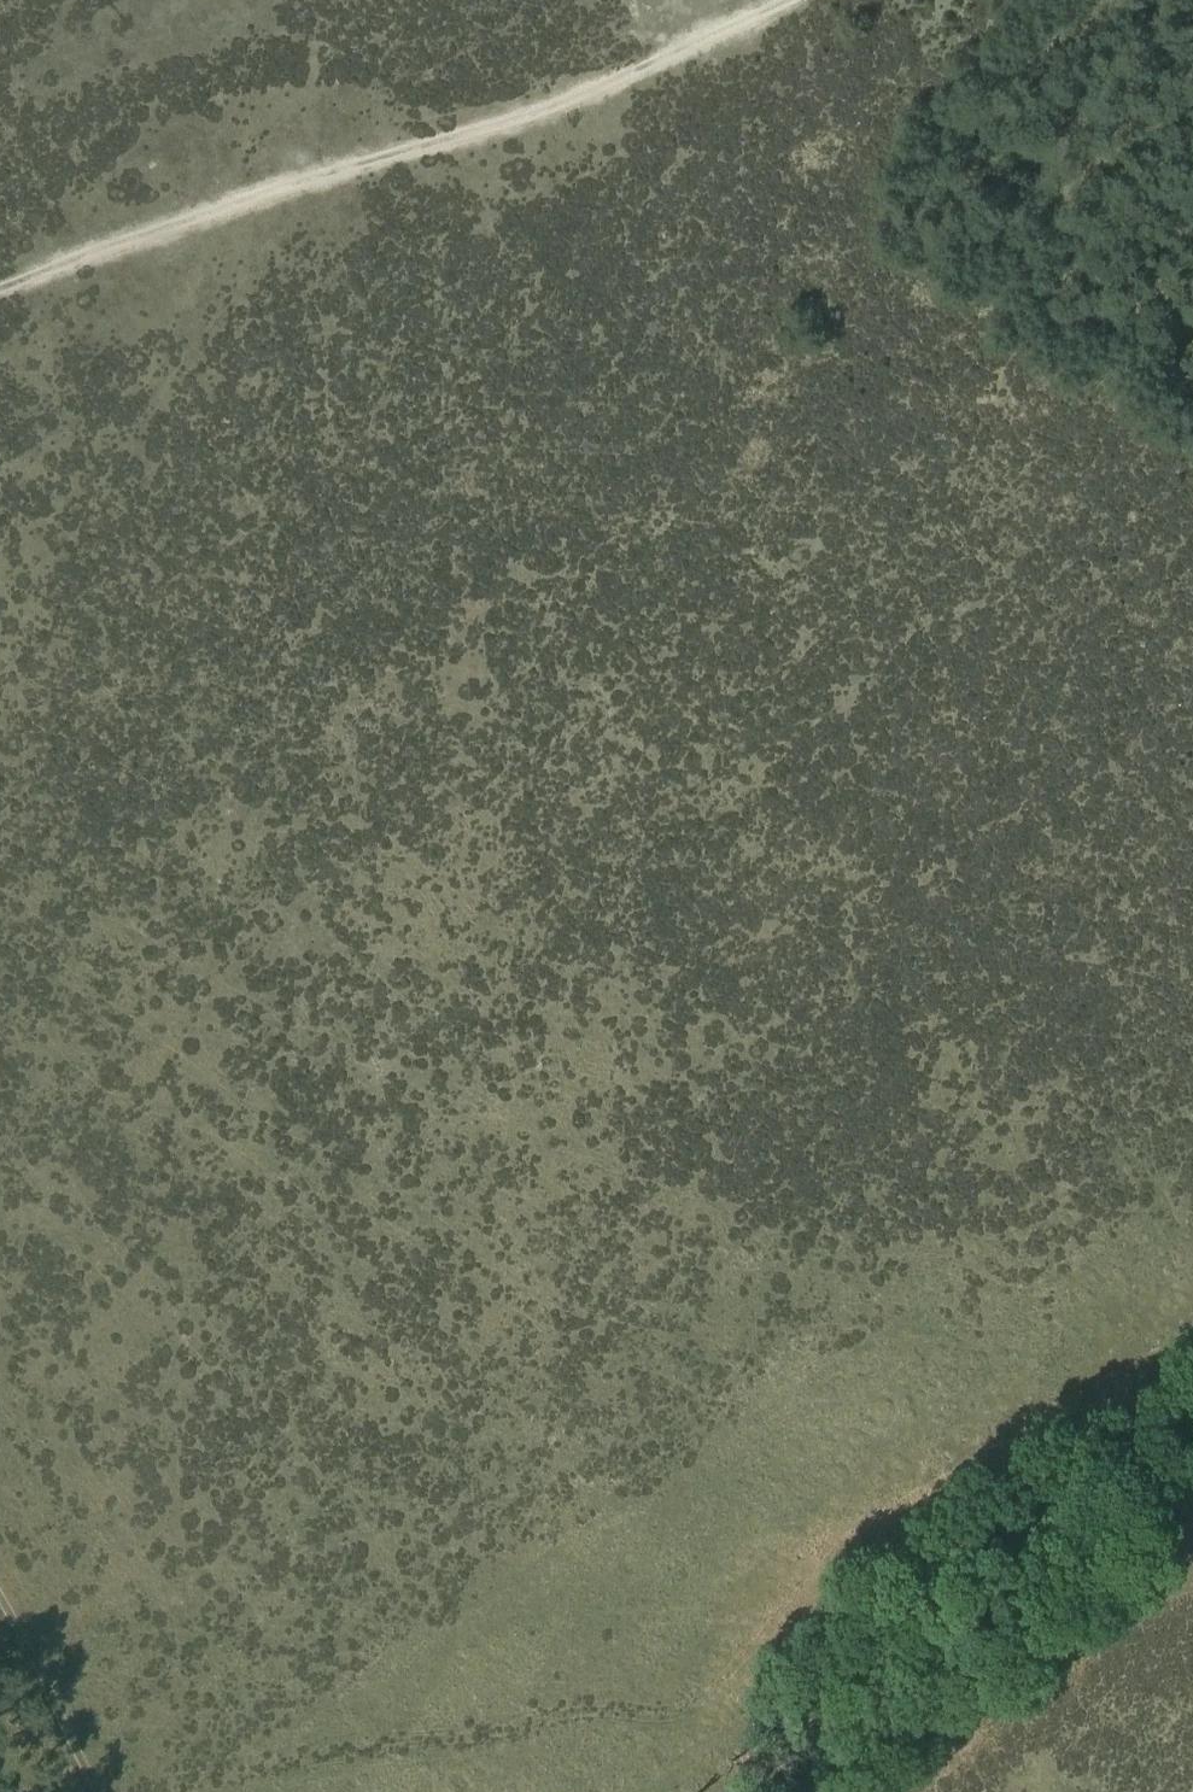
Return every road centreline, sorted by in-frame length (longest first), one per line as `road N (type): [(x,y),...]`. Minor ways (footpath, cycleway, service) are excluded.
road 1 (track): [(786,0),(576,95),(210,211),(0,288)]
road 2 (track): [(97,1791),(0,1598)]

